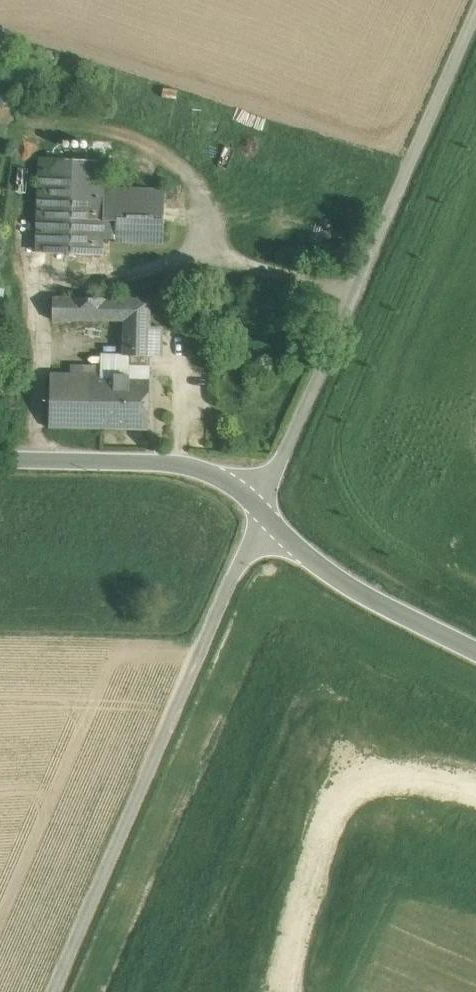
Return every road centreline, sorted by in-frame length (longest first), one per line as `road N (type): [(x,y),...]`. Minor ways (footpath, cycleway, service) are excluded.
road 1 (track): [(360,292),(213,254),(206,203),(171,154),(126,130),(73,124),(39,131),(28,141),(15,229),(21,262)]
road 2 (unclassified): [(60,991),(268,507)]
road 3 (unclassified): [(268,507),(475,25)]
road 4 (unclassified): [(268,507),(210,467),(0,459)]
road 5 (unclassified): [(475,638),(398,599),(268,507)]
road 6 (track): [(213,254),(117,279),(26,280)]

